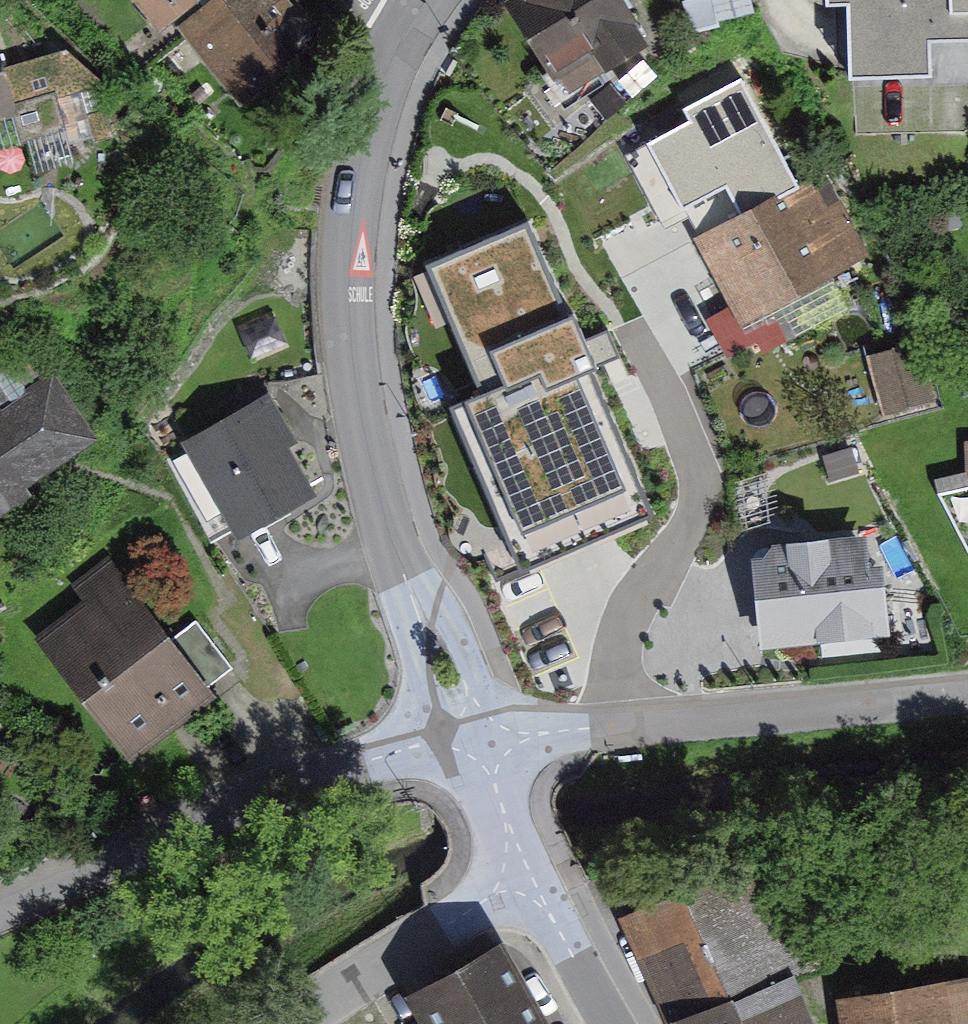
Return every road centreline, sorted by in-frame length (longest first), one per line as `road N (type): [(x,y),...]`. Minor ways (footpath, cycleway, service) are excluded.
road 1 (tertiary): [(478,739),(405,573),(356,357),(351,243),(370,146),(411,23)]
road 2 (residential): [(0,911),(249,801),(419,745),(478,739)]
road 3 (residential): [(478,739),(967,691)]
road 4 (residential): [(286,1023),(528,871)]
road 5 (tertiary): [(614,1023),(528,871)]
road 6 (tertiary): [(528,871),(478,739)]

